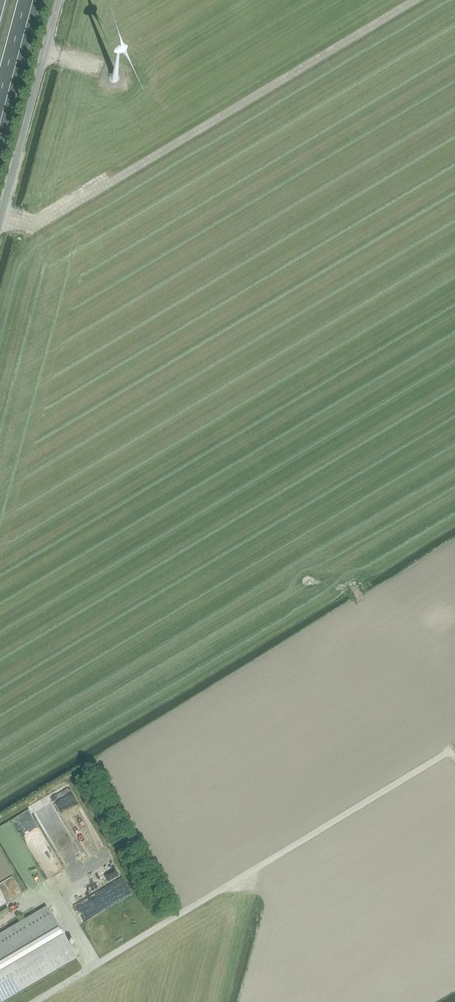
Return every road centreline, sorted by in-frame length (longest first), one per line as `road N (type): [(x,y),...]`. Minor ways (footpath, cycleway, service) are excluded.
road 1 (unclassified): [(0,224),(60,0)]
road 2 (track): [(361,600),(443,755)]

